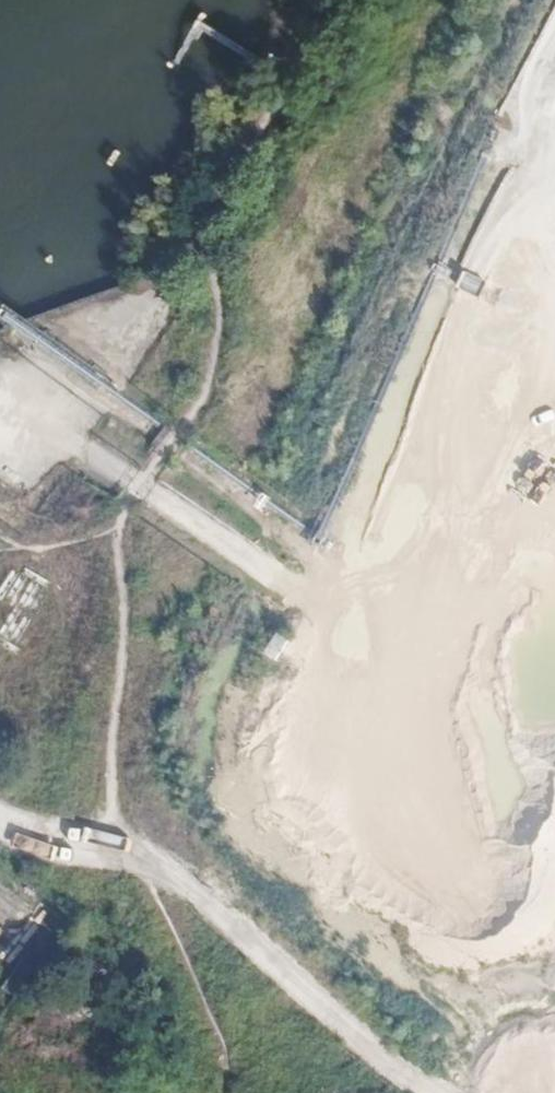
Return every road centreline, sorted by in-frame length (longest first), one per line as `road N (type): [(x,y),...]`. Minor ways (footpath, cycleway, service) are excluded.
road 1 (track): [(0,426),(14,408),(356,632),(298,751),(313,840),(377,942),(493,1039),(498,1092)]
road 2 (track): [(113,526),(204,395),(217,294),(202,220),(345,0)]
road 3 (track): [(113,526),(125,579),(125,633),(106,802),(173,925),(224,1051),(225,1092)]

